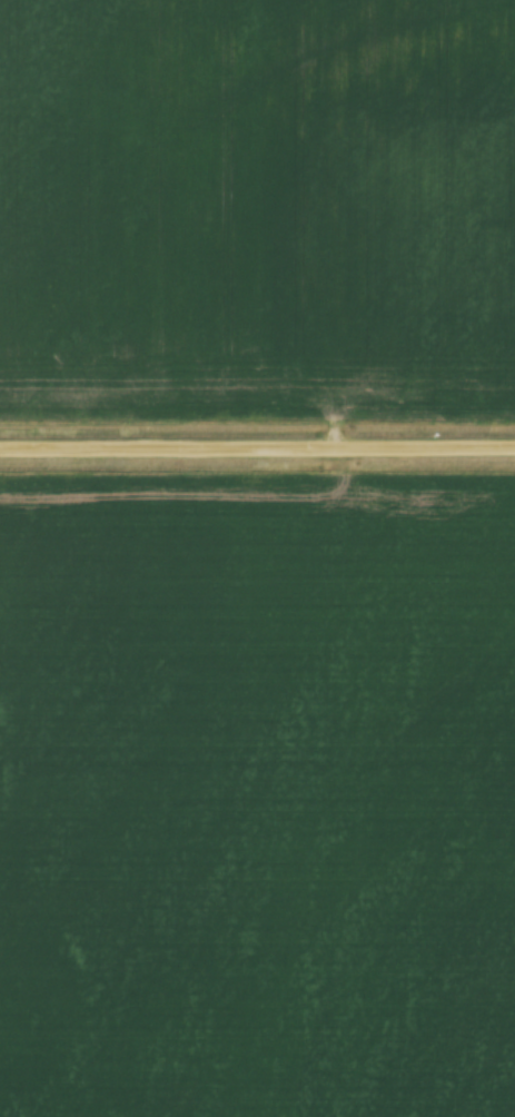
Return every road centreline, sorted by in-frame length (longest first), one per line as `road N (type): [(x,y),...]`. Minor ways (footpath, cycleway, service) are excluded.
road 1 (residential): [(0,446),(514,444)]

